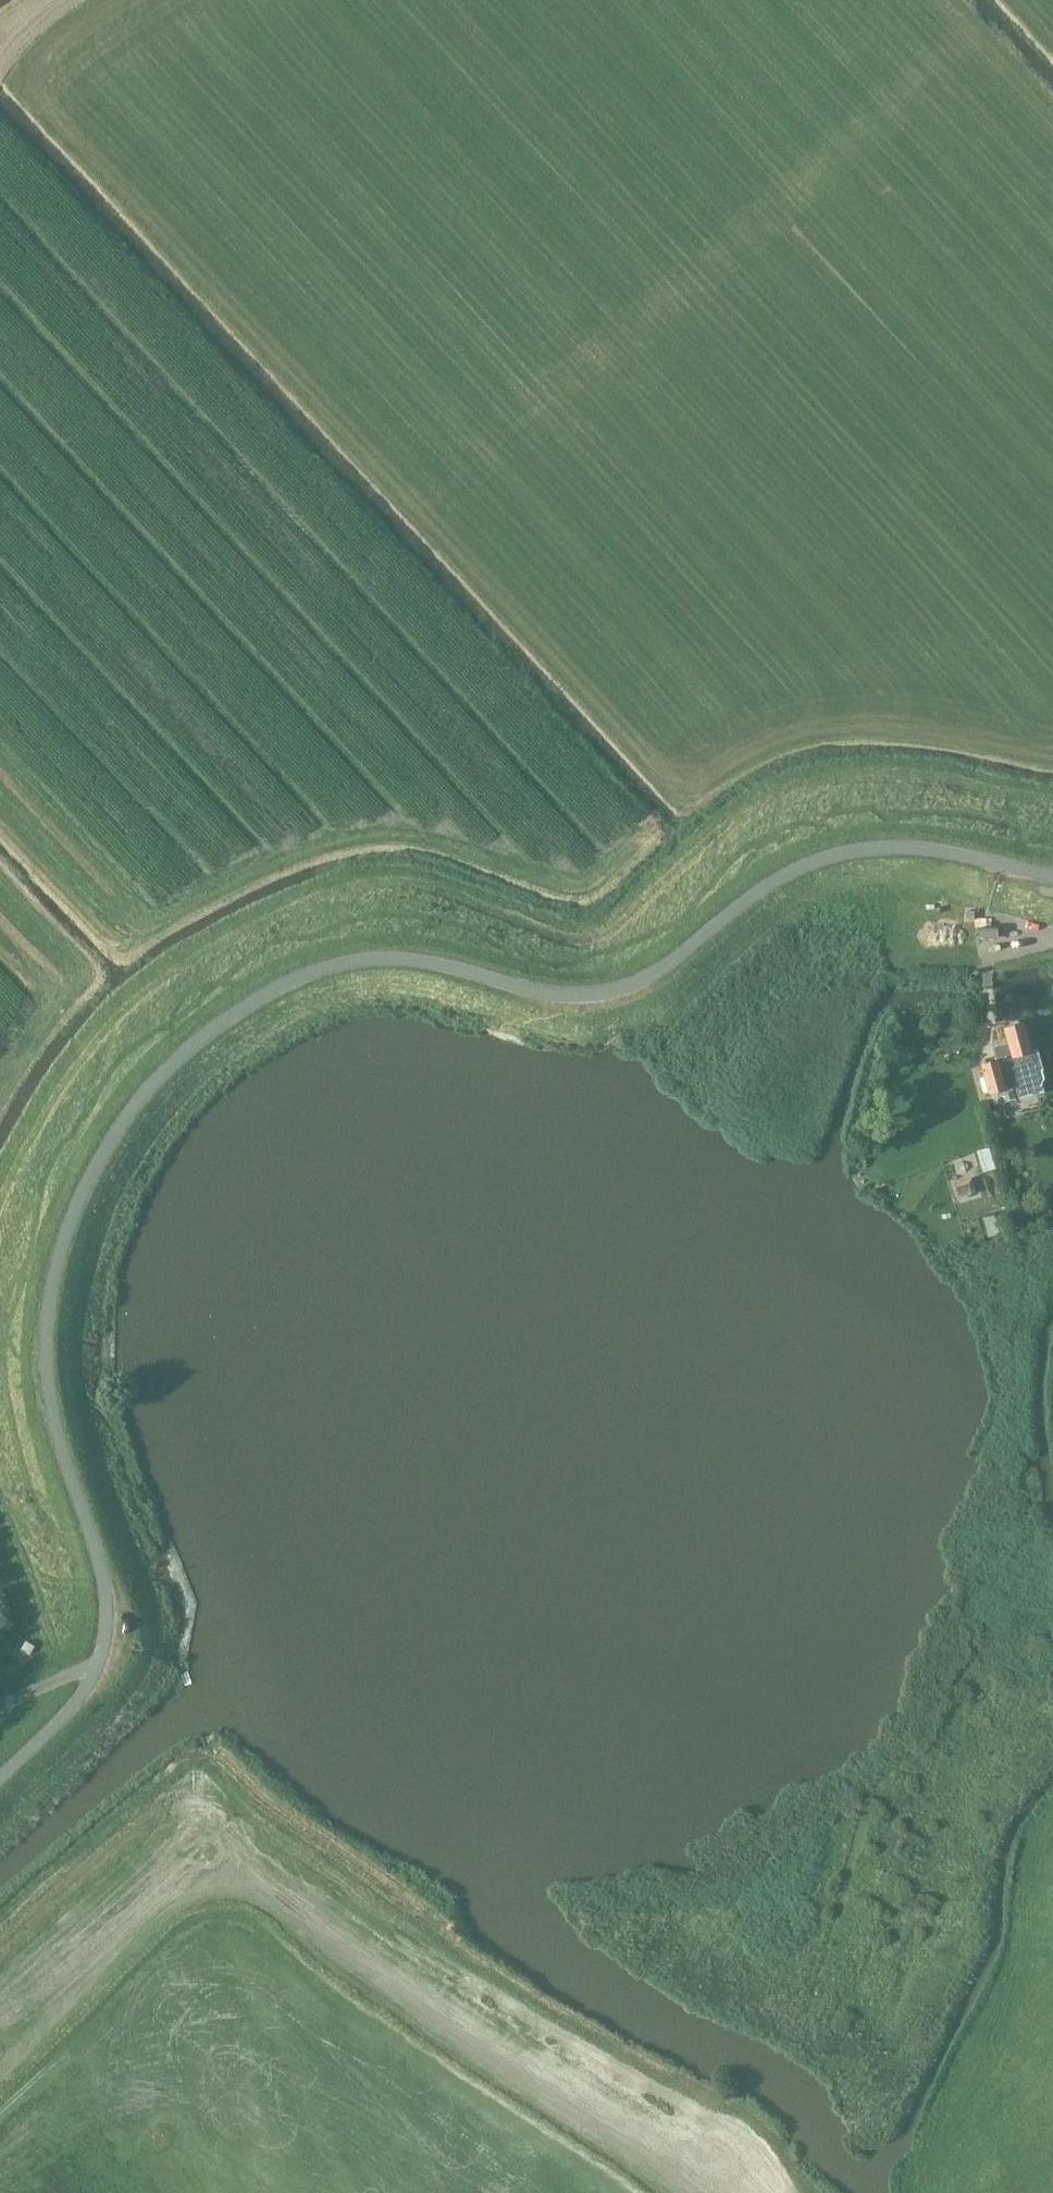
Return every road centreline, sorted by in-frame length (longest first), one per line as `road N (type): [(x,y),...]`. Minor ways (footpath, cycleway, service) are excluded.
road 1 (unclassified): [(0,1768),(94,1668),(105,1631),(104,1586),(51,1413),(46,1335),(54,1266),(78,1194),(126,1113),(201,1037),(280,983),(349,961),(420,961),(565,995),(619,987),(668,962),(780,876),(841,853),(915,848),(1052,873)]

